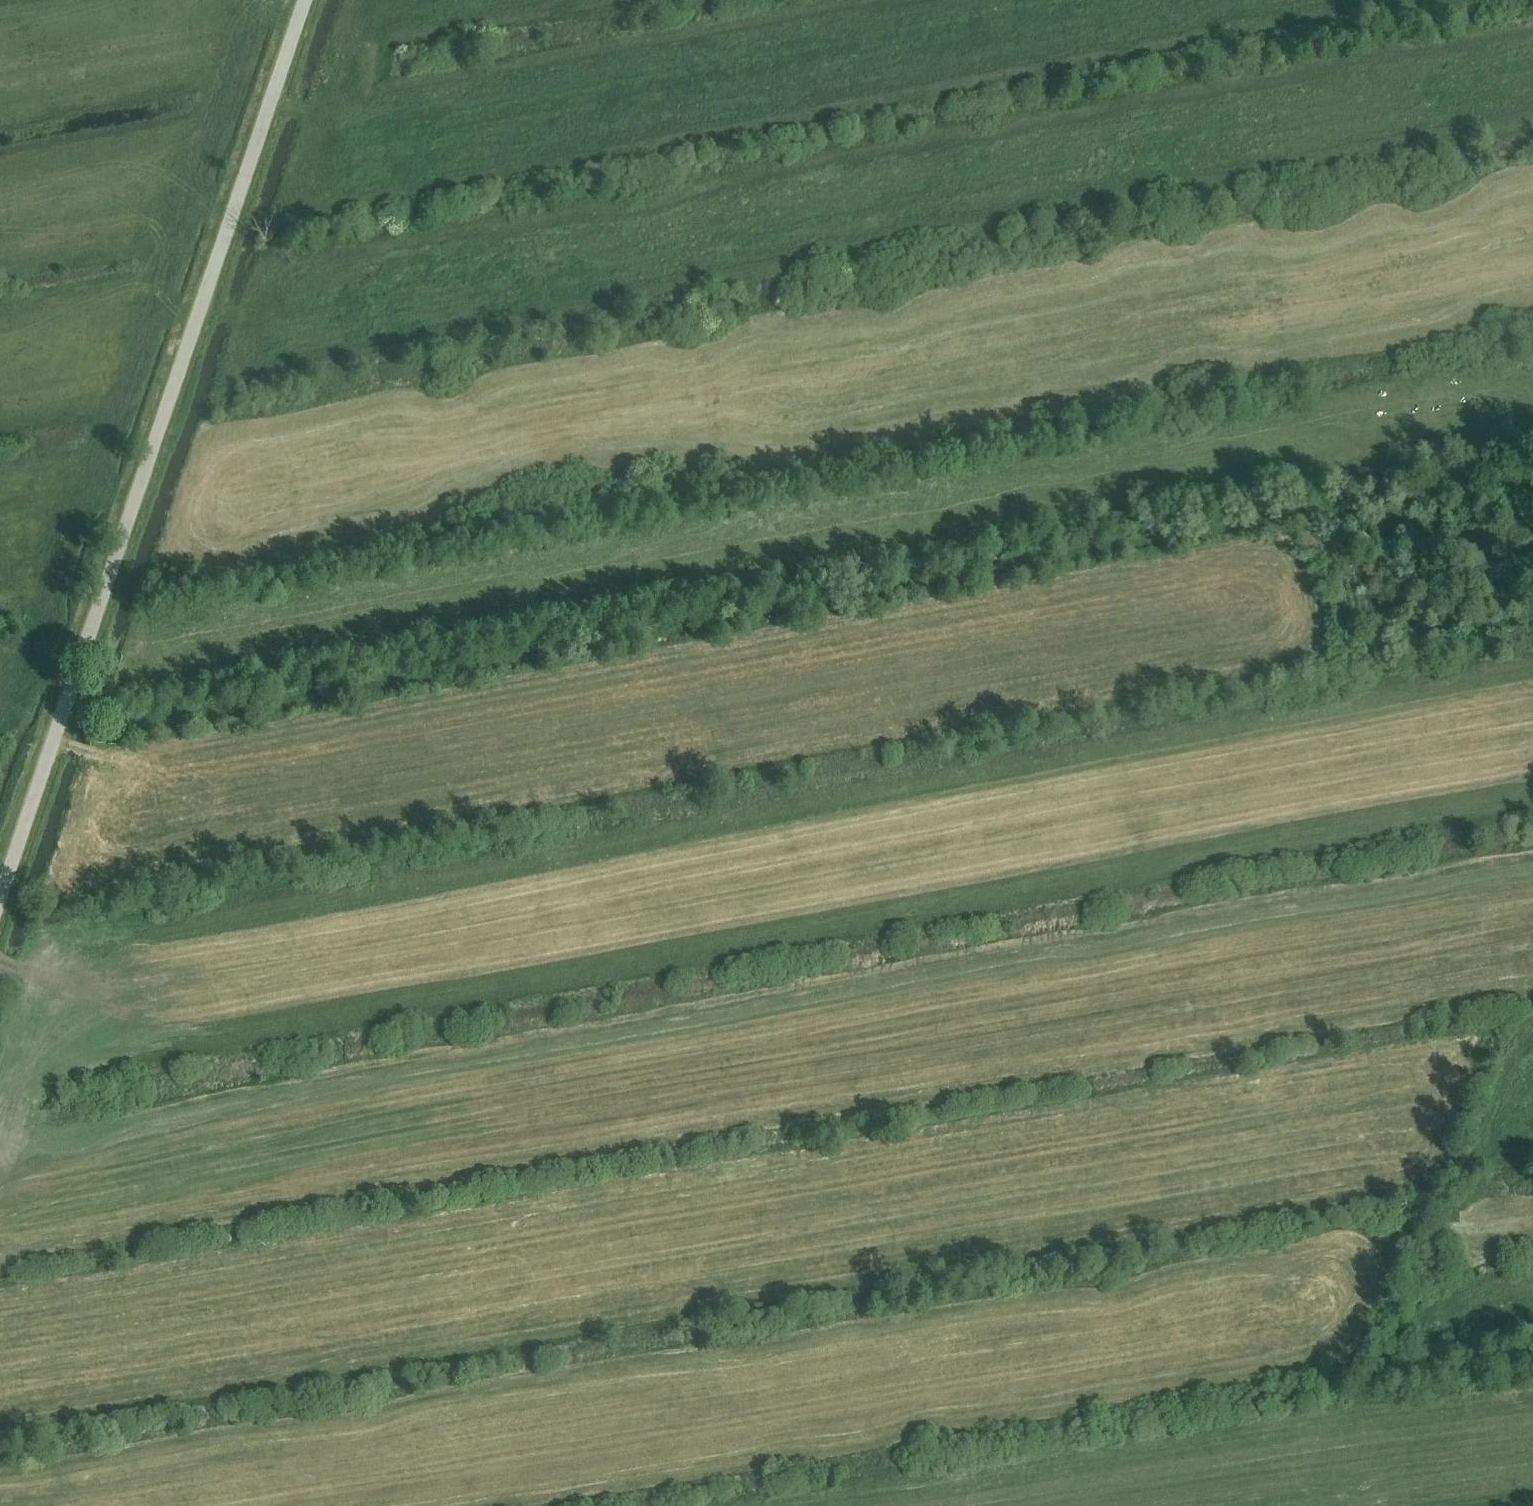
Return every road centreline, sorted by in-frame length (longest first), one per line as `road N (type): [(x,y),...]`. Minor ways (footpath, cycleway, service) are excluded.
road 1 (unclassified): [(0,909),(309,0)]

